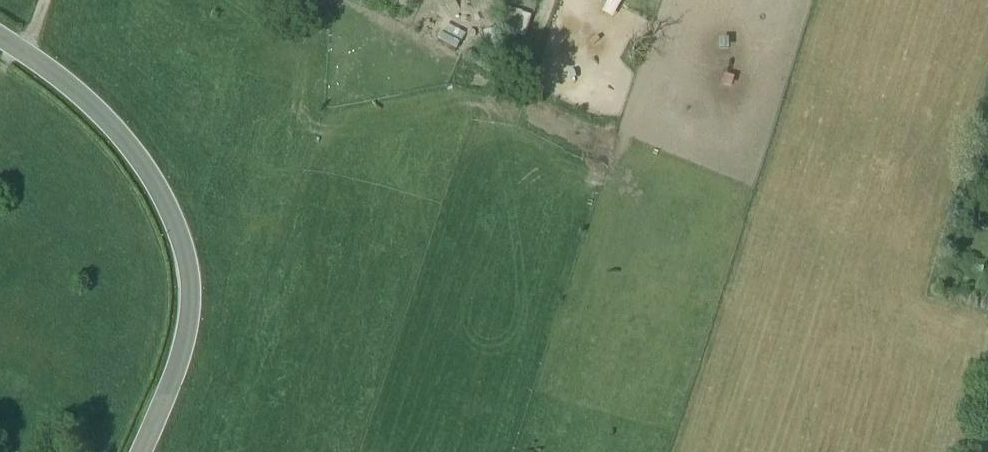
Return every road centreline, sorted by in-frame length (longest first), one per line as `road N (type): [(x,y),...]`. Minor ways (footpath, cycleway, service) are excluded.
road 1 (unclassified): [(143,451),(179,353),(179,267),(140,180),(105,133),(0,53)]

